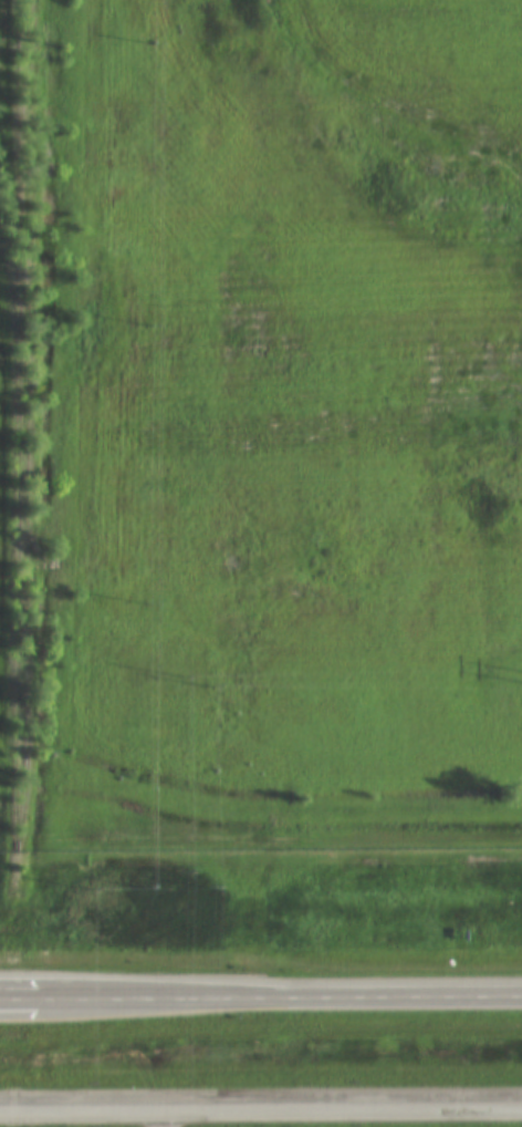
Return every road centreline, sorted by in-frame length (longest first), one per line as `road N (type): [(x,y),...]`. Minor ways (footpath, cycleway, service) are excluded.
road 1 (trunk): [(521,988),(0,992)]
road 2 (trunk): [(0,1097),(521,1097)]

